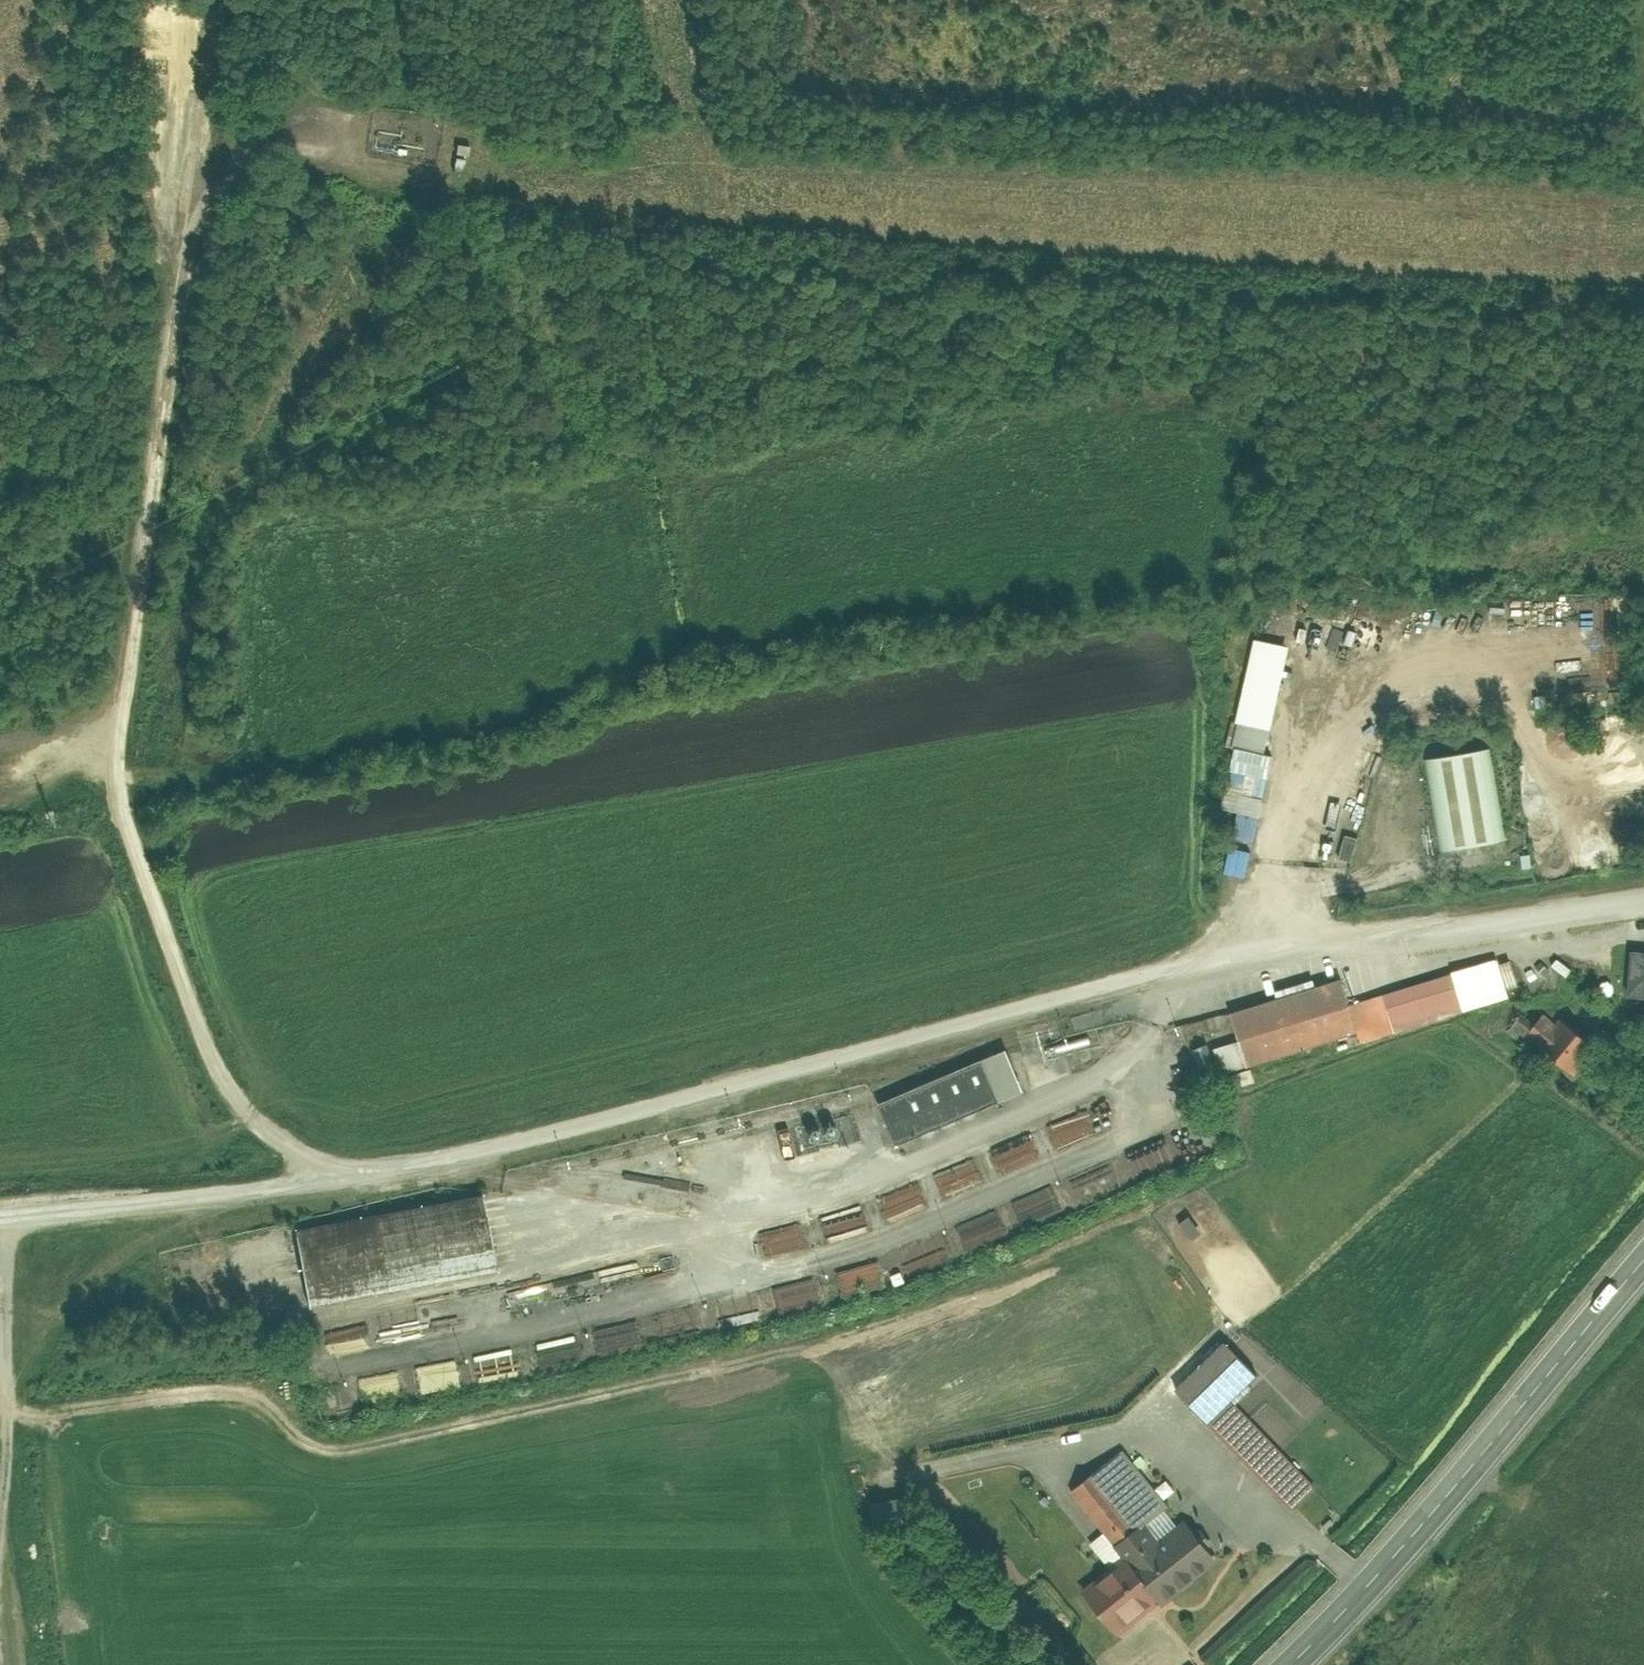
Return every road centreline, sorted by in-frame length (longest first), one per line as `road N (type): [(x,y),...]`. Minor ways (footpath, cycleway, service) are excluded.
road 1 (unclassified): [(1643,902),(1280,946),(475,1140),(0,1205)]
road 2 (track): [(343,1164),(281,1139),(241,1109),(213,1072),(192,1032),(126,814),(118,743),(221,0)]
road 3 (track): [(6,1409),(241,1386),(318,1451),(854,1339),(1115,1226)]
road 4 (secondary): [(1643,1263),(1370,1585),(1291,1664)]
road 5 (track): [(0,1295),(6,1409),(0,1487)]
road 6 (track): [(118,743),(0,782)]

